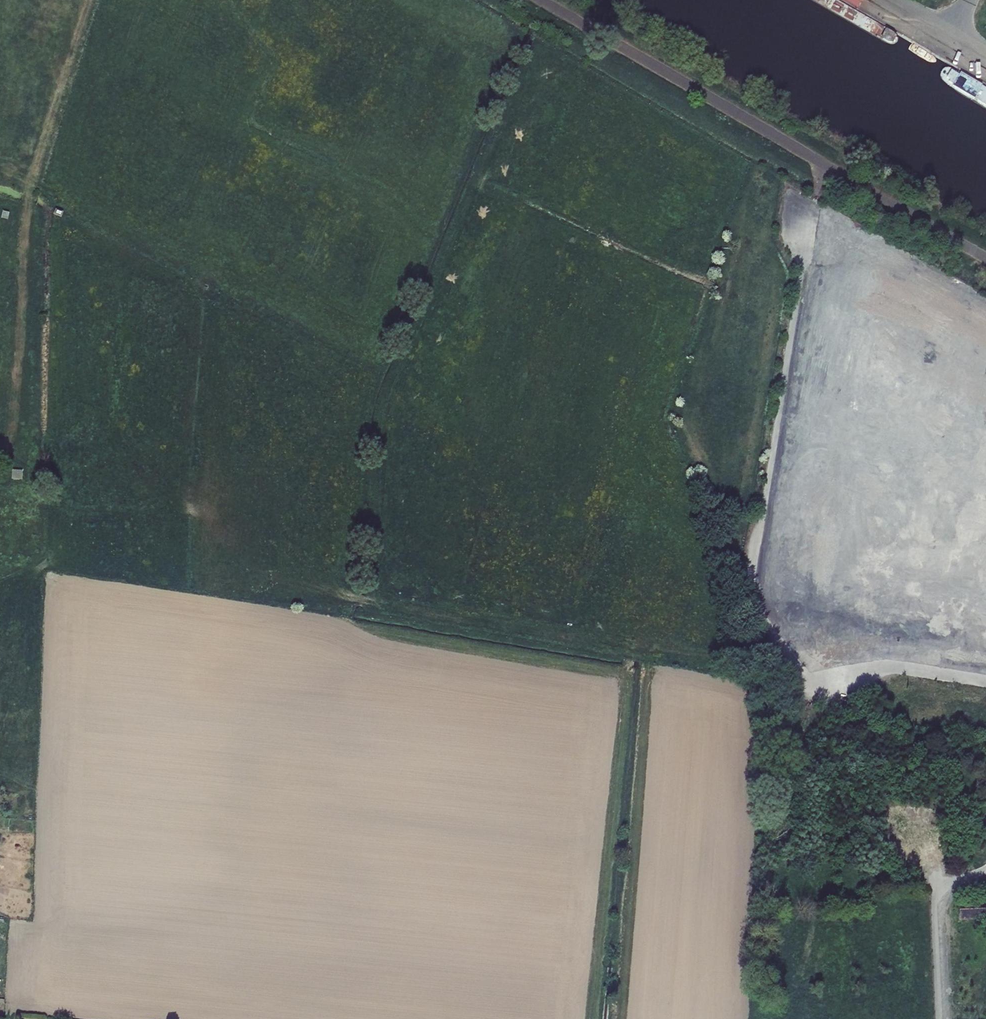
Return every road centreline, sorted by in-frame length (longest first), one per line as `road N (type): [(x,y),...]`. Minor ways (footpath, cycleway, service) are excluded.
road 1 (track): [(0,451),(14,422),(34,184),(93,0)]

